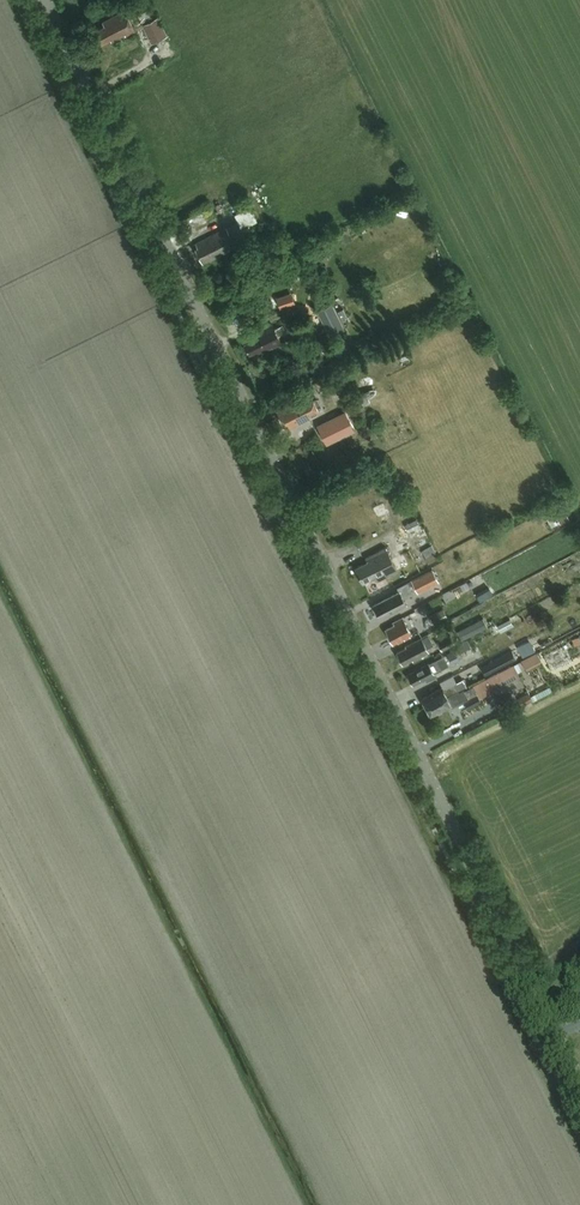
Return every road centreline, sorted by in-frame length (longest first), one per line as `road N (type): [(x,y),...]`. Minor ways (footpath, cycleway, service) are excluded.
road 1 (tertiary): [(579,1088),(41,0)]

